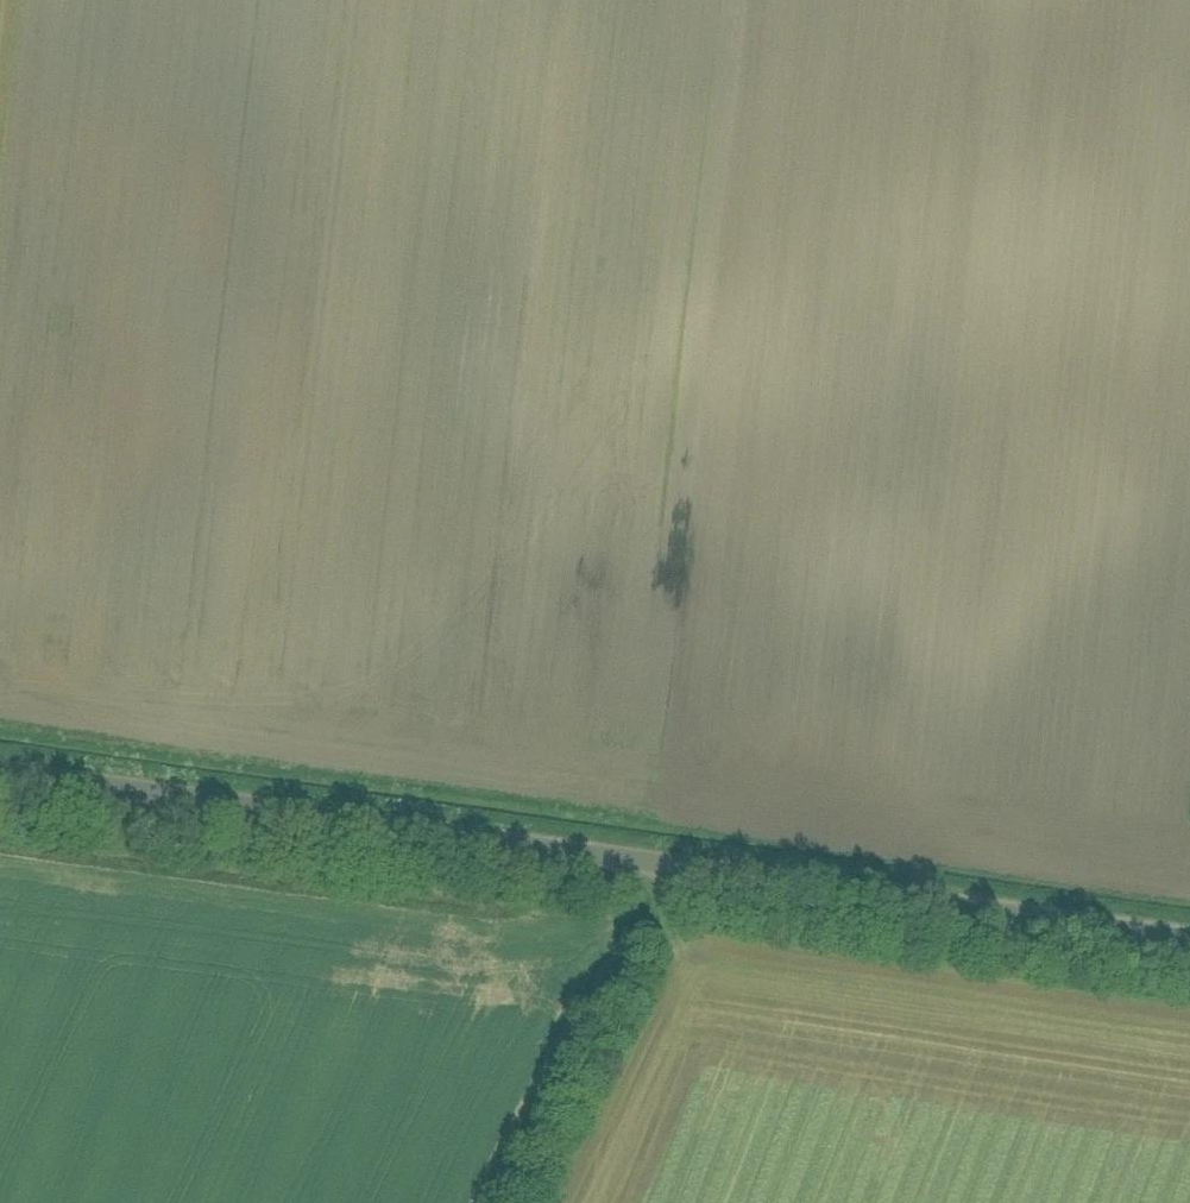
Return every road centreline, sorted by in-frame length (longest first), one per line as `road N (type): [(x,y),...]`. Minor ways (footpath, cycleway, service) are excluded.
road 1 (unclassified): [(0,774),(1189,939)]

